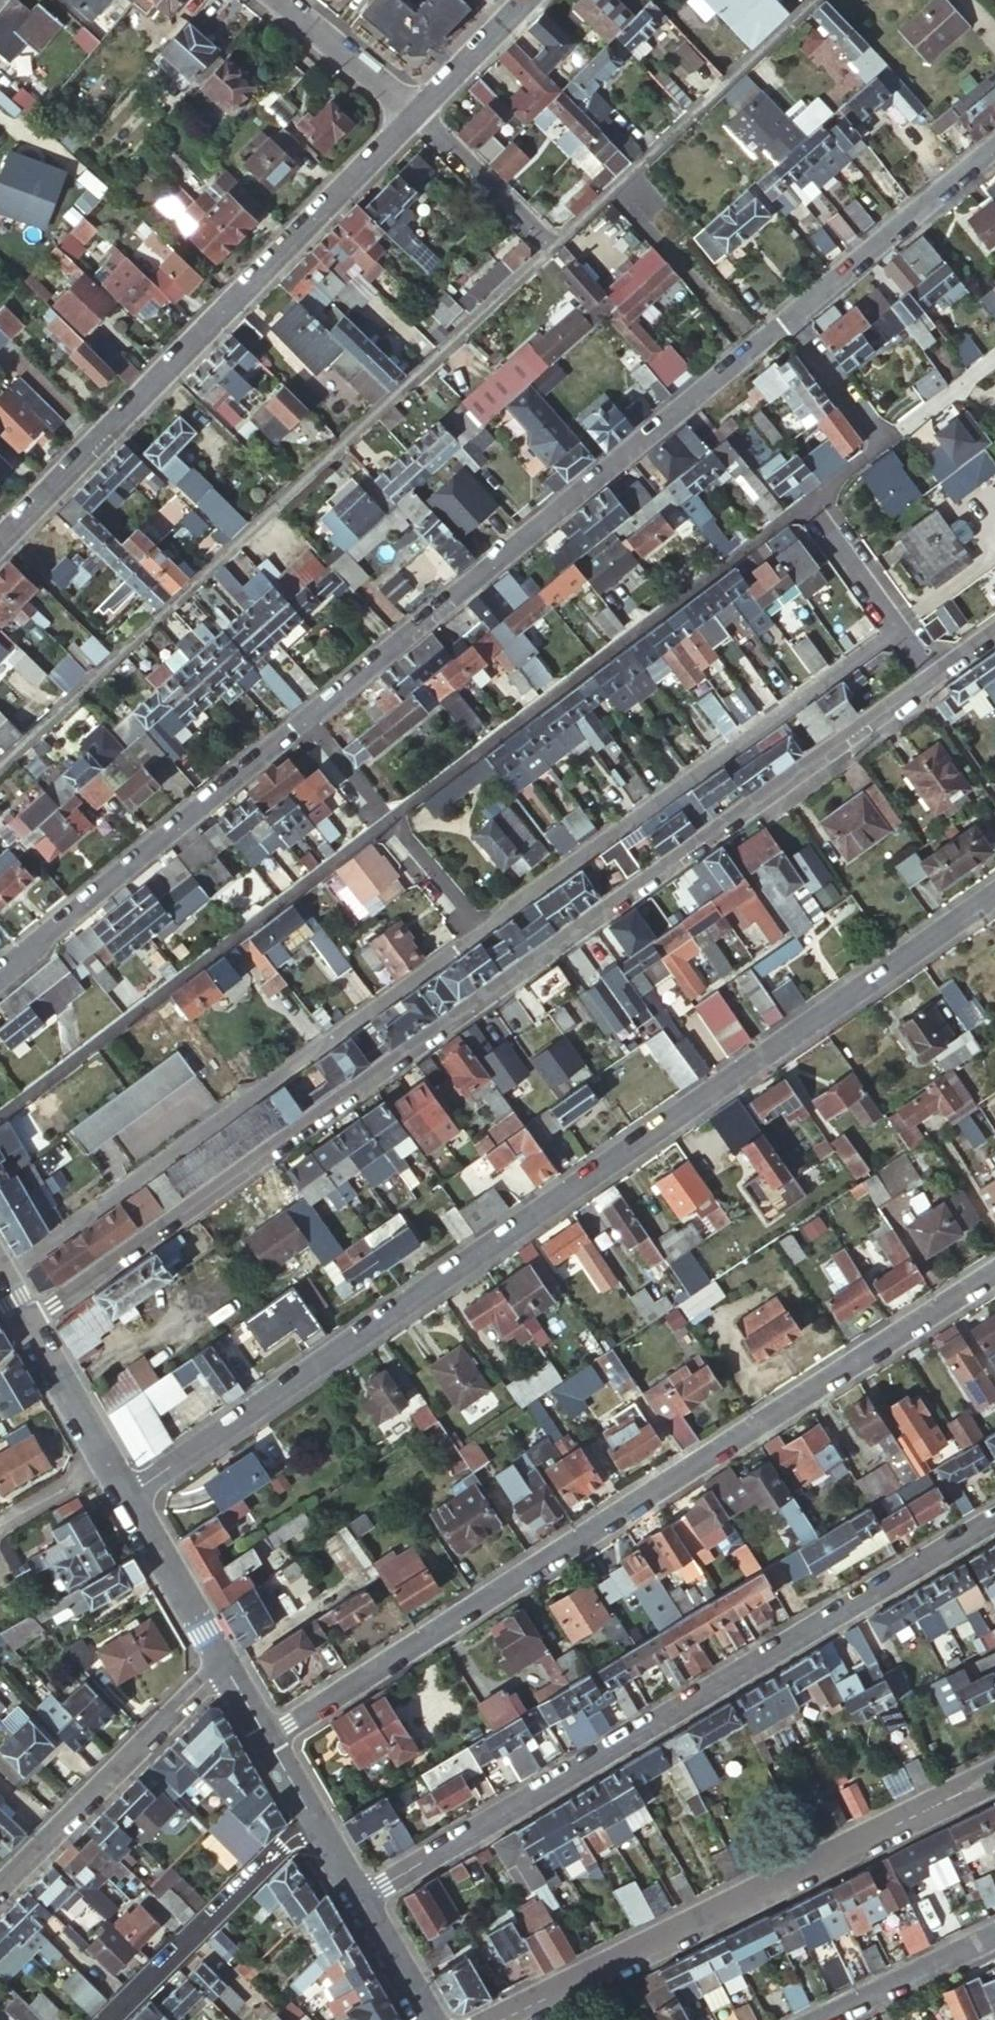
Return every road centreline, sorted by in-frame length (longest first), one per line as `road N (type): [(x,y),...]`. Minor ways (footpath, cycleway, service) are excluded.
road 1 (residential): [(934,675),(27,1325)]
road 2 (residential): [(129,1496),(994,893)]
road 3 (residential): [(267,1738),(994,1273)]
road 4 (residential): [(0,765),(549,249)]
road 5 (residential): [(994,1519),(357,1900)]
road 6 (residential): [(298,723),(786,318)]
road 7 (residential): [(415,113),(0,540)]
road 8 (residential): [(472,934),(1,1279)]
road 9 (residential): [(502,2019),(994,1777)]
road 10 (residential): [(384,823),(807,502)]
road 11 (residential): [(898,627),(472,934)]
road 12 (residential): [(0,1115),(384,823)]
road 13 (residential): [(0,972),(298,723)]
road 14 (residential): [(549,249),(814,0)]
road 15 (residential): [(223,1663),(0,1887)]
road 16 (residential): [(310,1820),(110,2019)]
road 17 (residential): [(786,318),(994,145)]
road 18 (tertiary): [(129,1496),(223,1663)]
road 19 (residential): [(822,2019),(994,1936)]
road 20 (residential): [(415,113),(549,249)]
road 21 (residential): [(281,0),(415,113)]
road 22 (tertiary): [(27,1325),(110,1464)]
road 23 (residential): [(526,0),(415,113)]
road 24 (unclassified): [(786,318),(881,444)]
road 25 (unclassified): [(807,502),(898,627)]
road 26 (residential): [(384,823),(472,934)]
road 27 (residential): [(881,444),(994,360)]
road 28 (tertiary): [(357,1900),(426,2019)]
road 29 (residential): [(298,723),(384,823)]
road 30 (residential): [(0,1527),(110,1464)]

